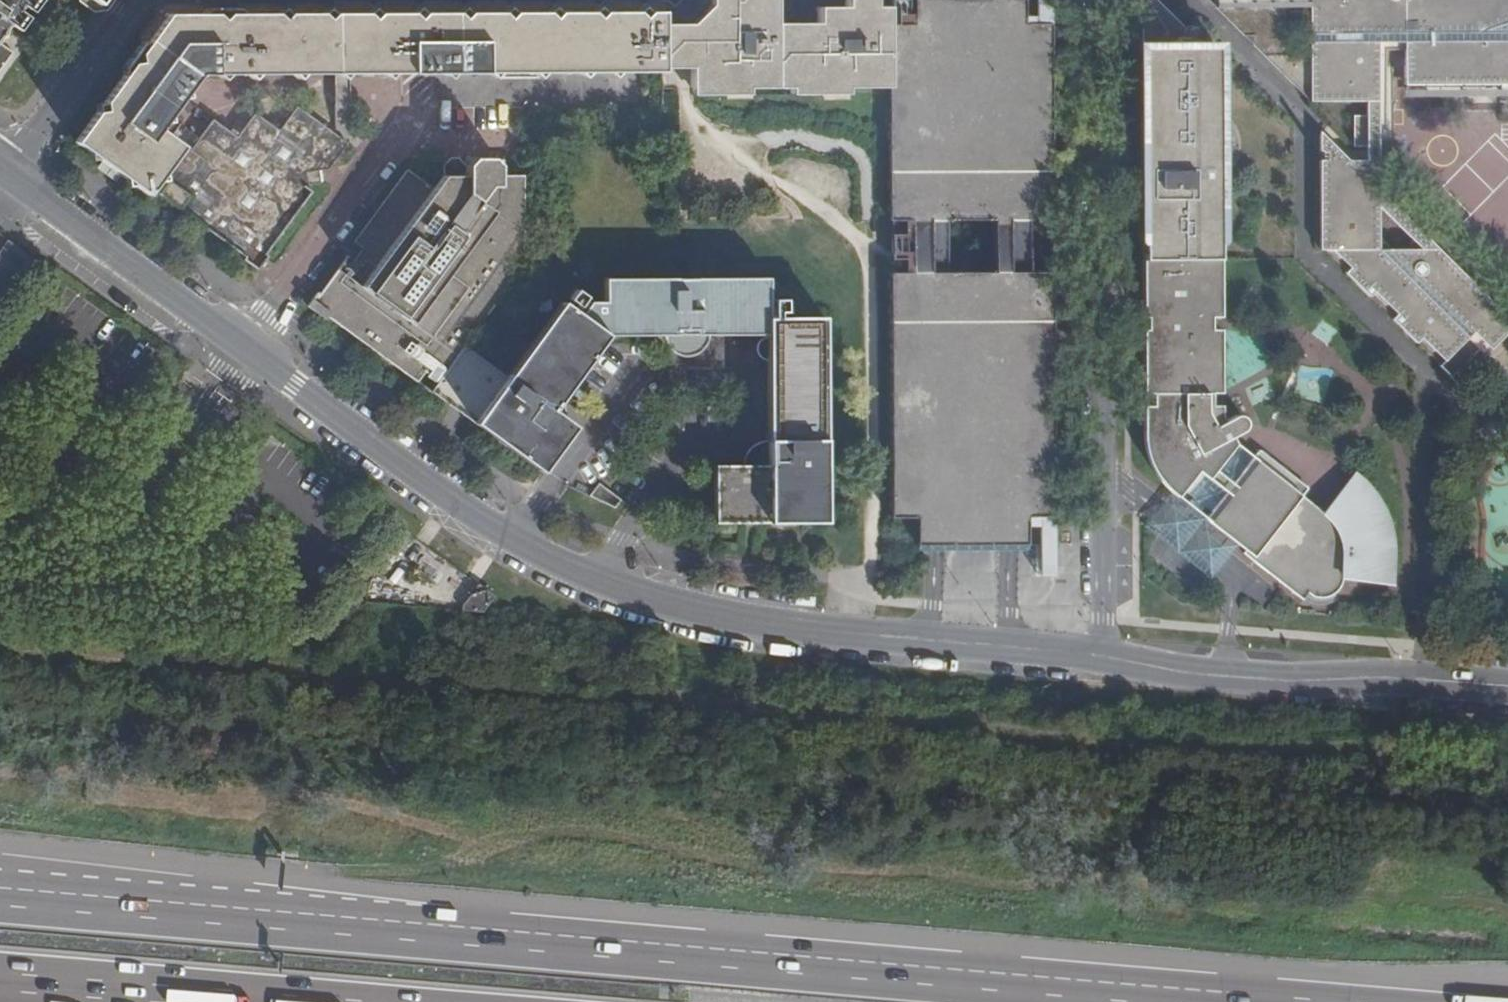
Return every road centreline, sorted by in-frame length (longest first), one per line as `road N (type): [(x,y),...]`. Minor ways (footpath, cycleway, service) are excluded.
road 1 (motorway): [(1234,1001),(0,891)]
road 2 (residential): [(0,172),(456,510),(596,584),(781,630),(1101,657)]
road 3 (residential): [(1098,0),(1107,477),(1101,657)]
road 4 (residential): [(1101,657),(1261,682),(1507,685)]

